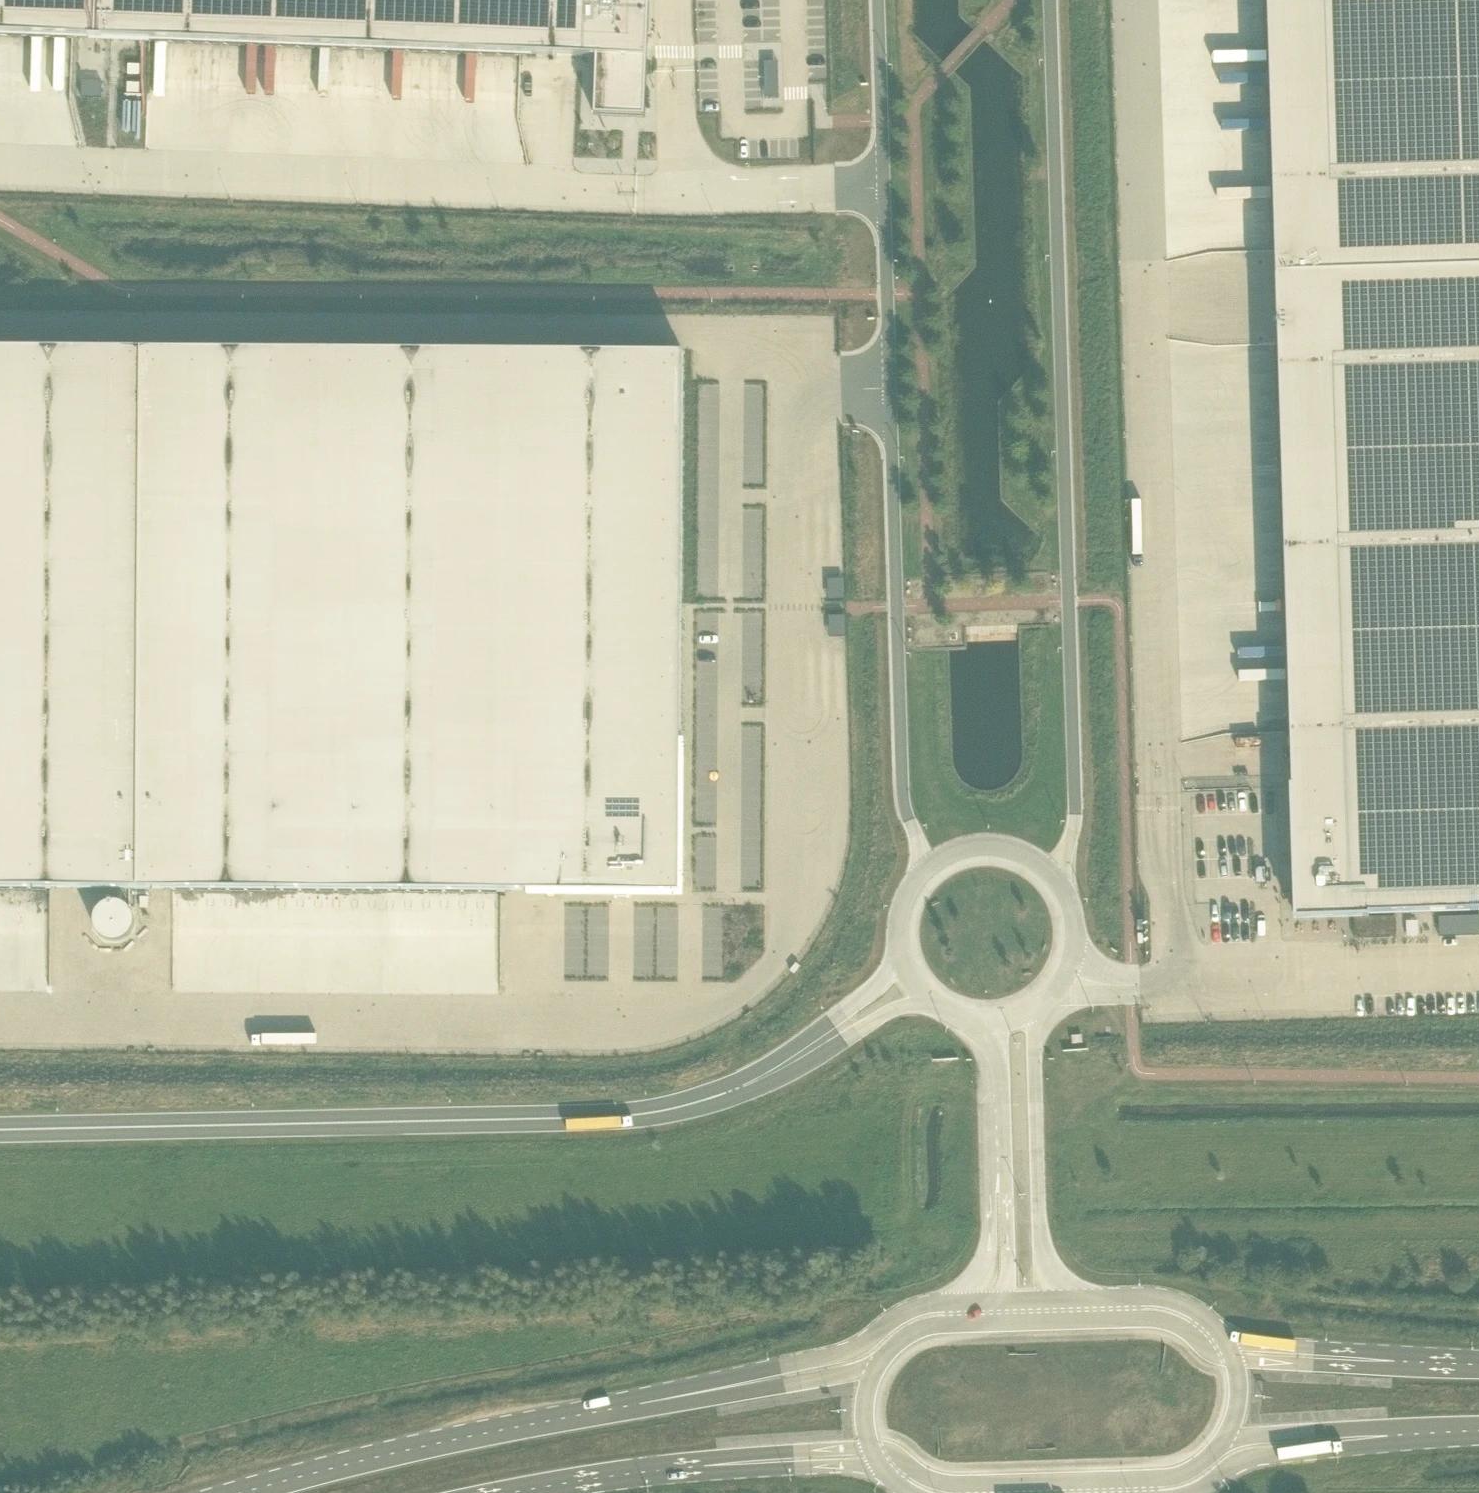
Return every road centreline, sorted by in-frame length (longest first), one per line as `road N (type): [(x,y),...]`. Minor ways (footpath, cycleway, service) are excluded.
road 1 (unclassified): [(1055,887),(1074,835),(1050,0)]
road 2 (unclassified): [(877,0),(904,789),(932,874)]
road 3 (unclassified): [(0,1131),(637,1116),(706,1102),(834,1035)]
road 4 (primary): [(755,1381),(347,1467),(261,1492)]
road 5 (unclassified): [(1046,1300),(1041,1008)]
road 6 (primary): [(523,1492),(770,1460)]
road 7 (primary): [(1233,1358),(1181,1326),(1147,1318),(1005,1323)]
road 8 (primary): [(968,1302),(932,1304),(852,1350),(755,1381)]
road 9 (primary): [(871,1447),(937,1481),(1063,1481)]
road 10 (primary): [(1227,1343),(1172,1301),(1046,1300)]
road 11 (primary): [(1063,1481),(1164,1478),(1198,1467),(1220,1444)]
road 12 (primary): [(1192,1492),(1238,1463),(1341,1441)]
road 13 (unclassified): [(989,1027),(1003,1102),(999,1177)]
road 14 (primary): [(1005,1323),(930,1327),(898,1343),(874,1368)]
road 15 (primary): [(1478,1363),(1340,1358)]
road 16 (primary): [(1341,1441),(1478,1430)]
road 17 (unclassified): [(1055,887),(1029,865),(996,855),(962,858),(932,874)]
road 18 (unclassified): [(1041,1008),(1068,971),(1073,928),(1055,887)]
road 19 (unclassified): [(999,1177),(988,1203),(986,1261),(968,1302)]
road 20 (unclassified): [(999,1177),(1008,1301)]
road 21 (primary): [(1220,1444),(1314,1434),(1341,1441)]
road 22 (primary): [(874,1368),(788,1384),(755,1381)]

